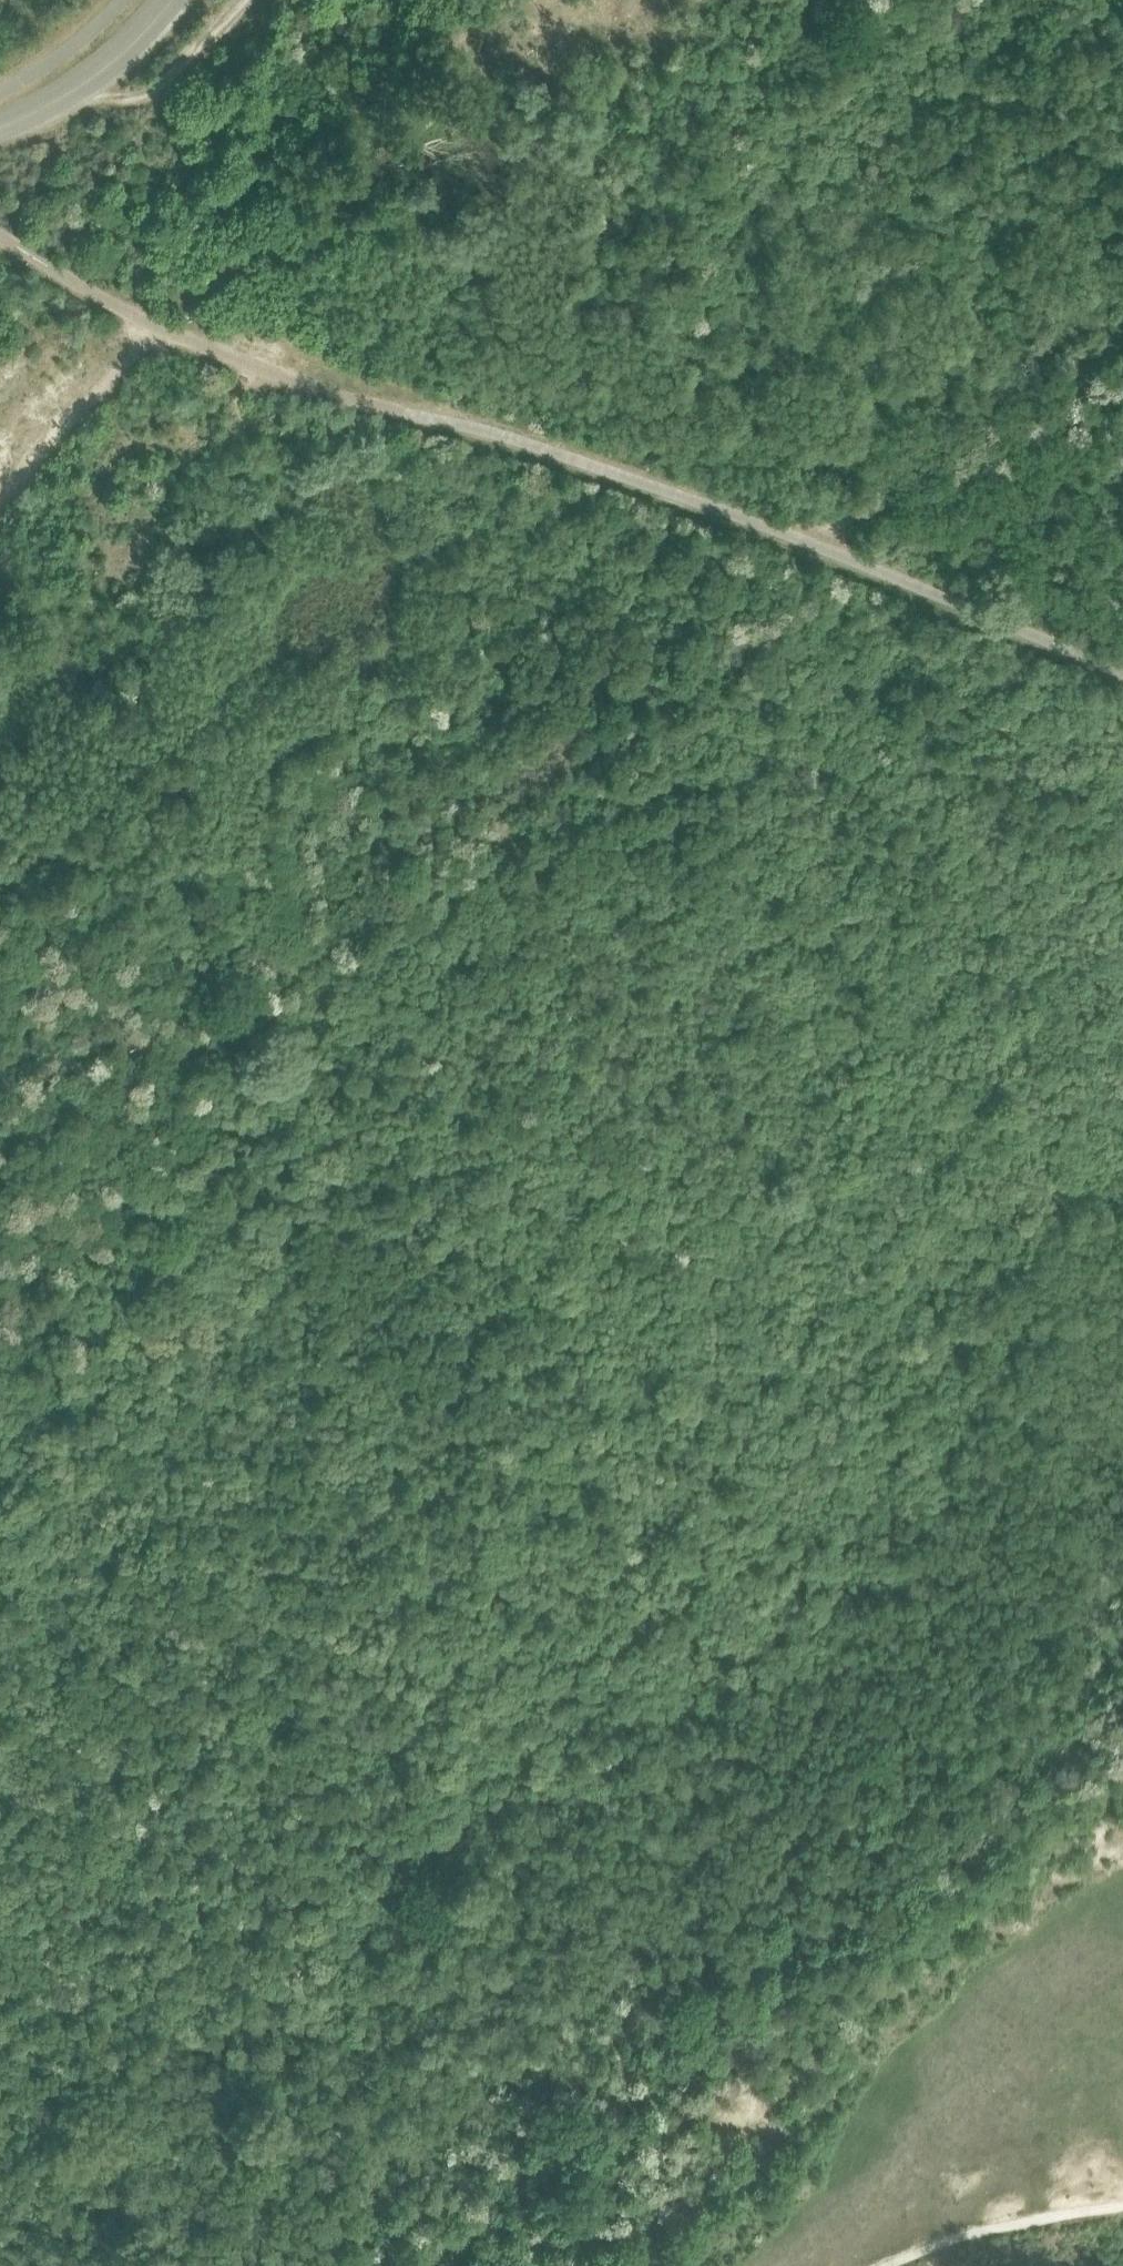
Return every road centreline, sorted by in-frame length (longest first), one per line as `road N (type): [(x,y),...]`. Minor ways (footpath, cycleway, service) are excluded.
road 1 (unclassified): [(172,0),(131,48),(78,88)]

